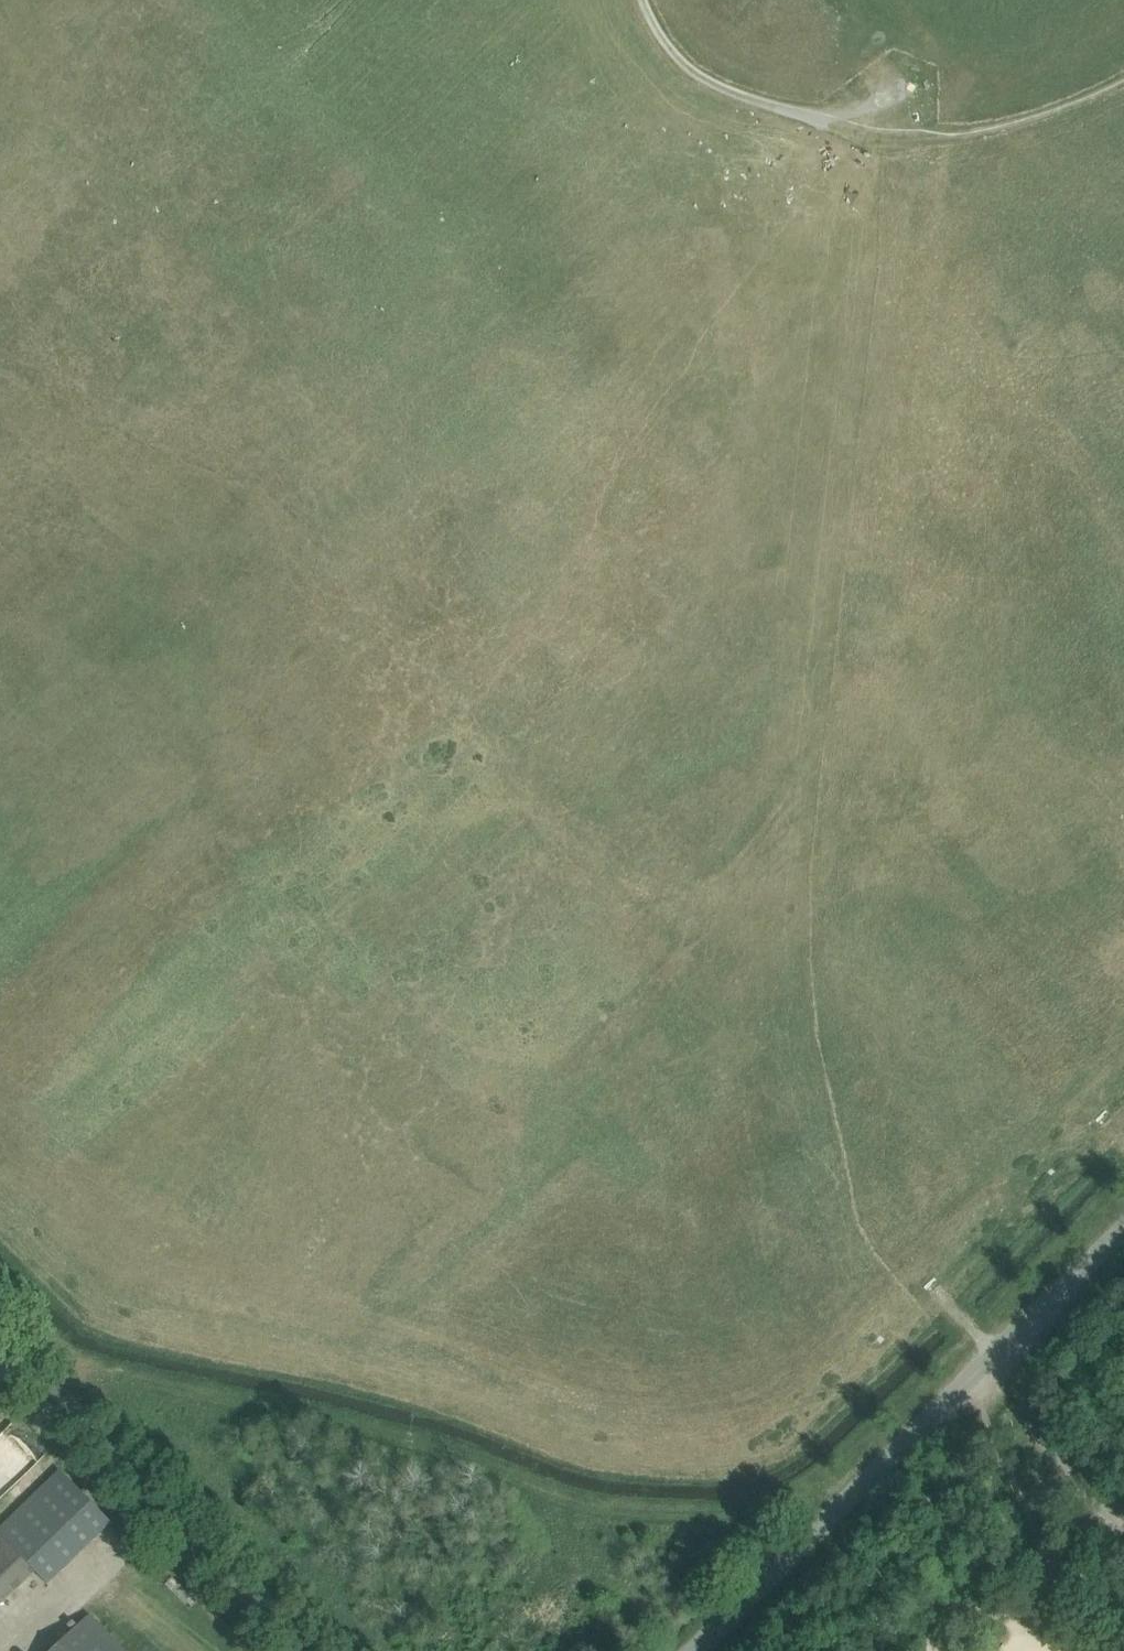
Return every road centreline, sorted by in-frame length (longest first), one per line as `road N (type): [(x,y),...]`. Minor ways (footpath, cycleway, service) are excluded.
road 1 (unclassified): [(694,1650),(1123,1234)]
road 2 (unclassified): [(296,1650),(0,1370)]

